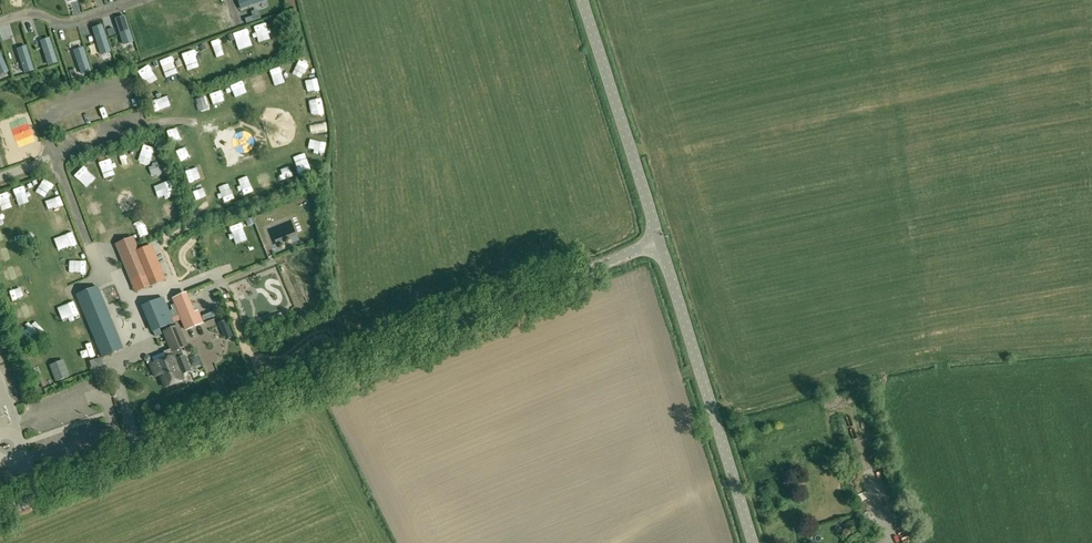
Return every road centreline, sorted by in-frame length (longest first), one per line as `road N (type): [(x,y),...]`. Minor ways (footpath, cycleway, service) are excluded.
road 1 (tertiary): [(0,512),(658,242)]
road 2 (tertiary): [(752,542),(658,242)]
road 3 (tertiary): [(658,242),(581,0)]

